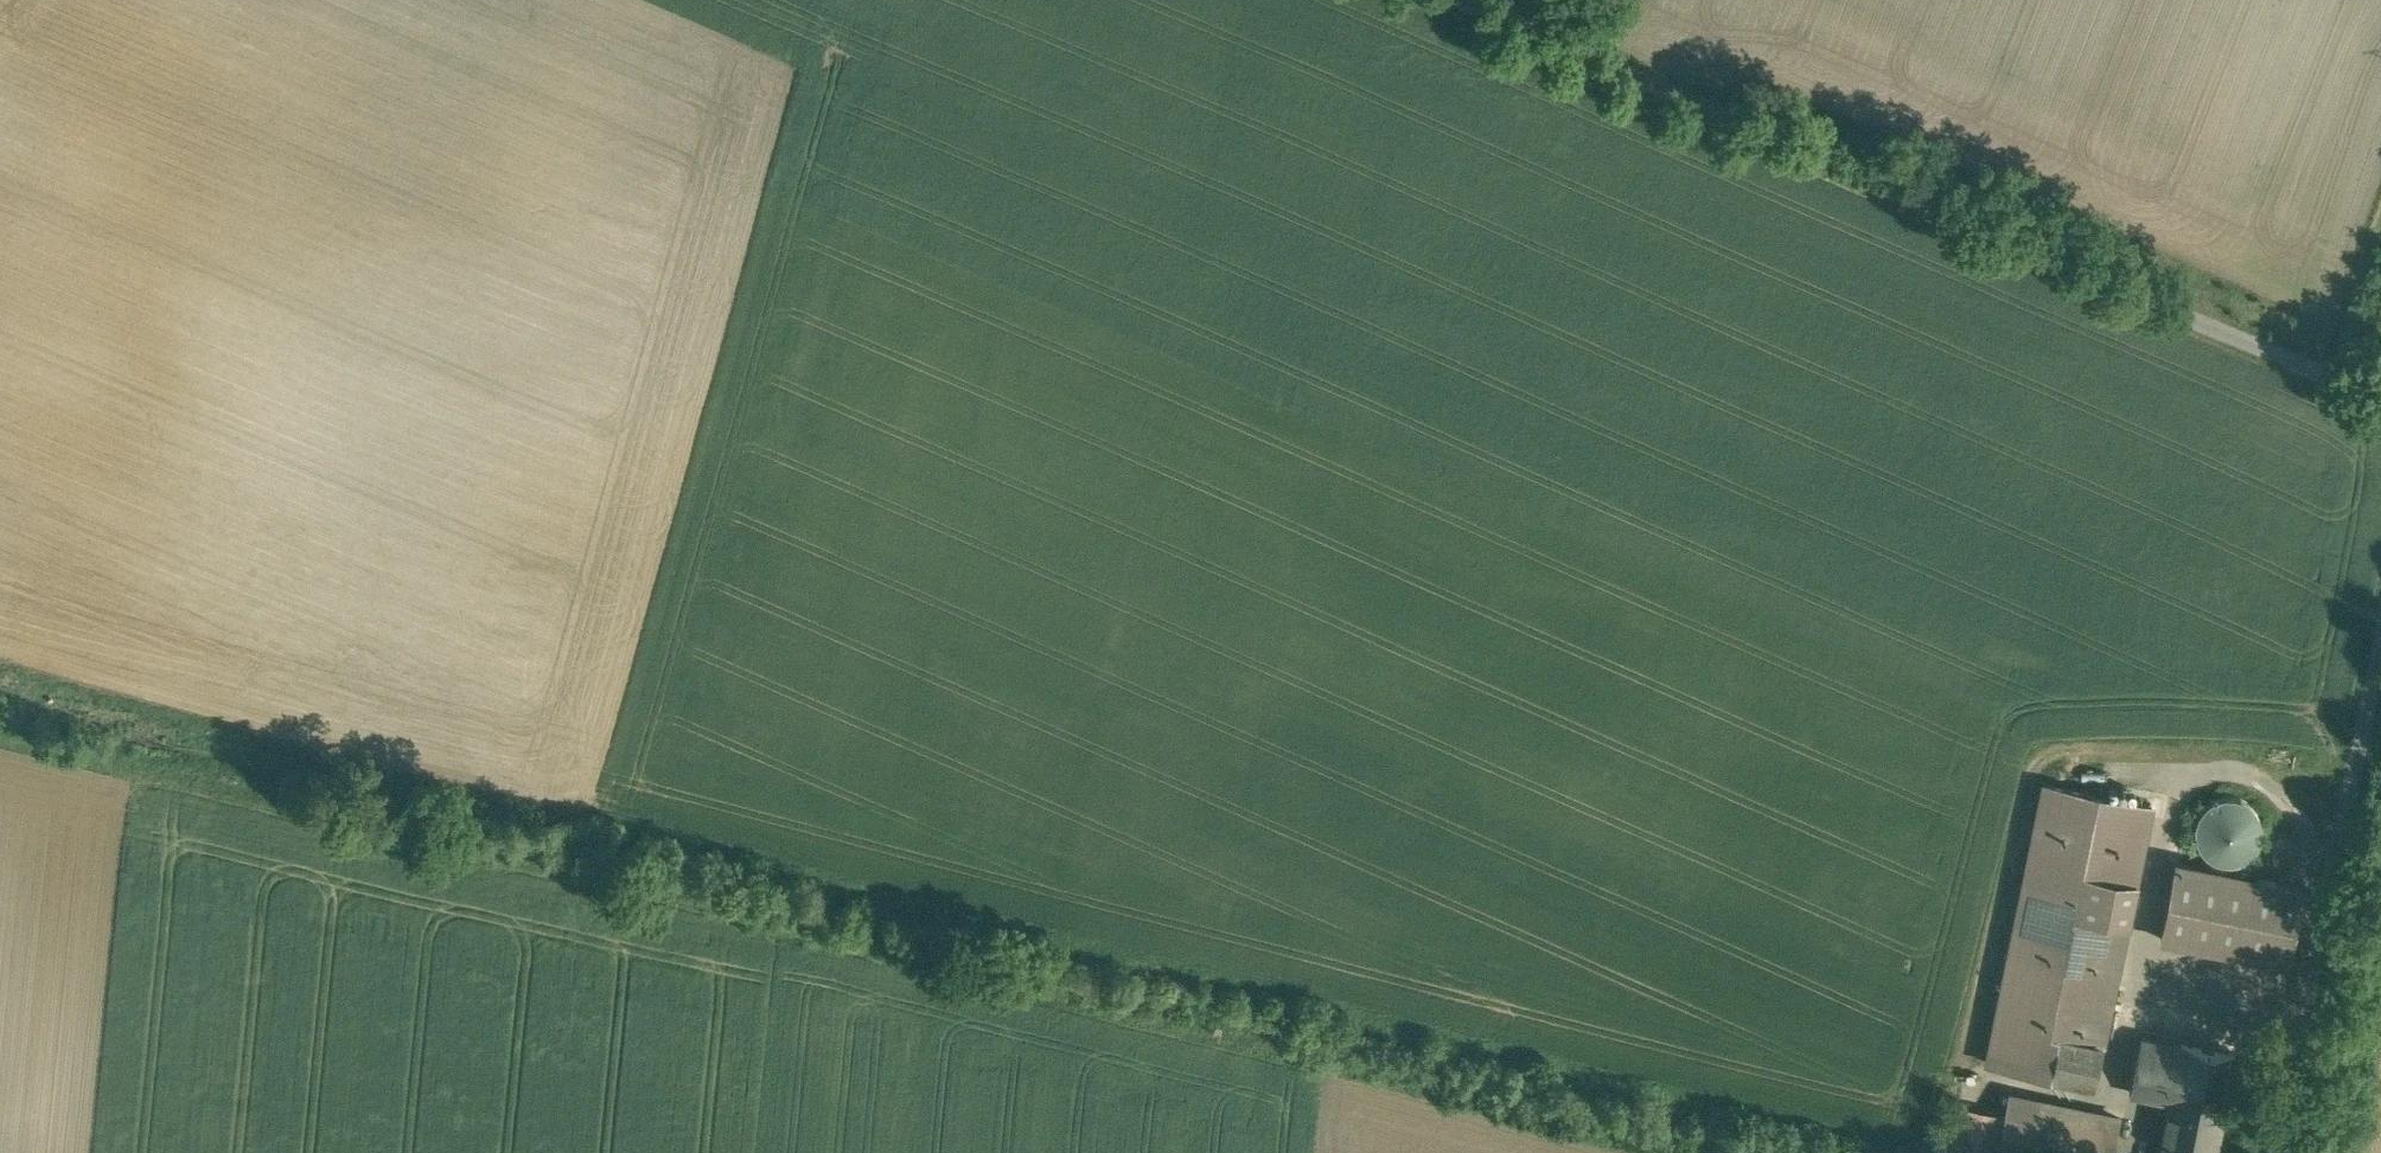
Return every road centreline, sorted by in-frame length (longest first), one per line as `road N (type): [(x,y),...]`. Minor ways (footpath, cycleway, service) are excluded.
road 1 (residential): [(2380,379),(1488,0)]
road 2 (residential): [(2275,1152),(2380,686)]

